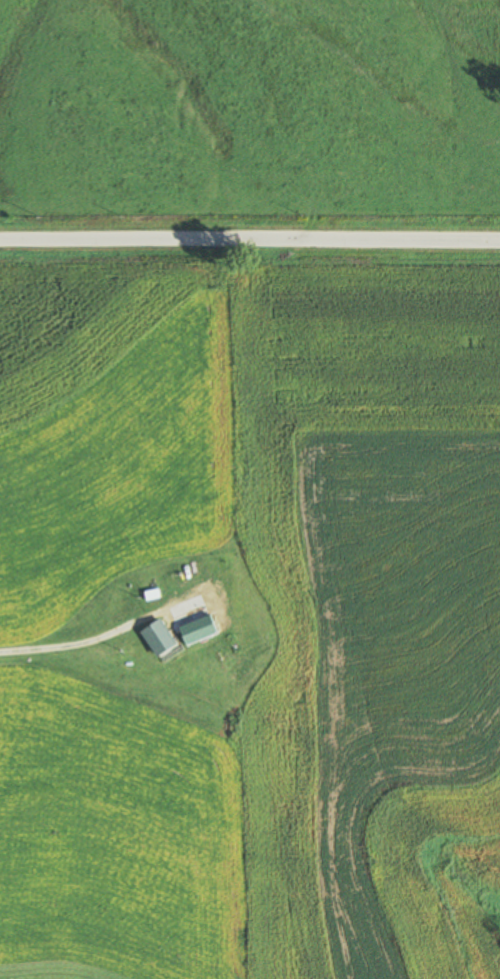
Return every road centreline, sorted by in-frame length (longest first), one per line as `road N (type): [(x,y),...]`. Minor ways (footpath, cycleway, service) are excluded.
road 1 (residential): [(0,234),(499,235)]

